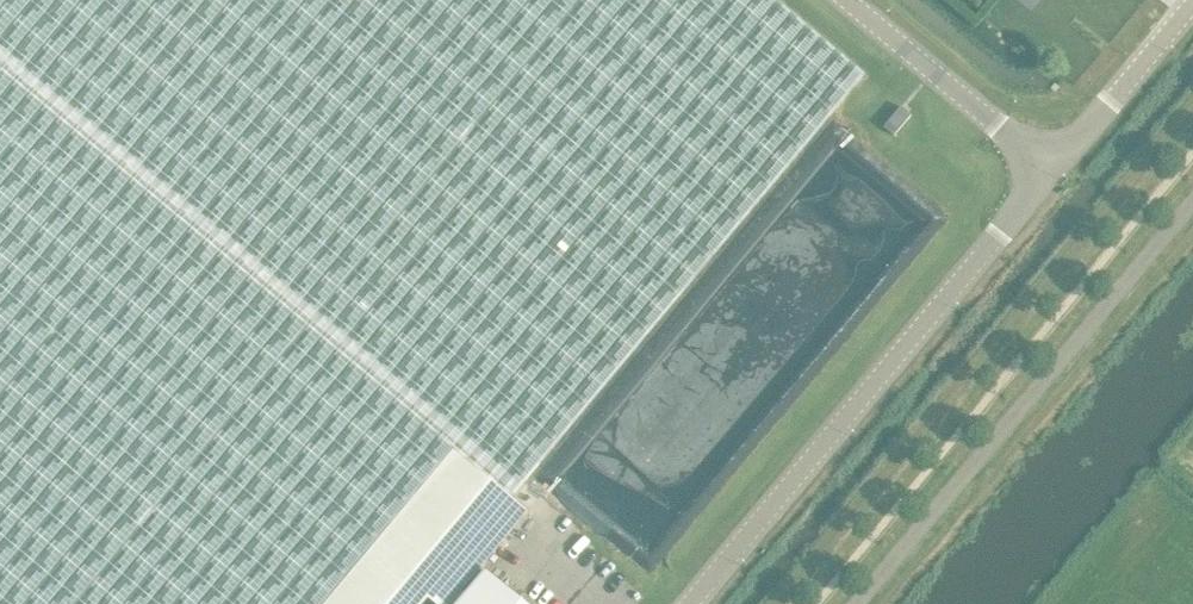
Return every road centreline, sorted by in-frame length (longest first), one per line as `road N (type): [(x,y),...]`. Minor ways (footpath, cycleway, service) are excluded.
road 1 (unclassified): [(689,603),(1051,171)]
road 2 (unclassified): [(1051,171),(847,0)]
road 3 (unclassified): [(1051,171),(1192,2)]

